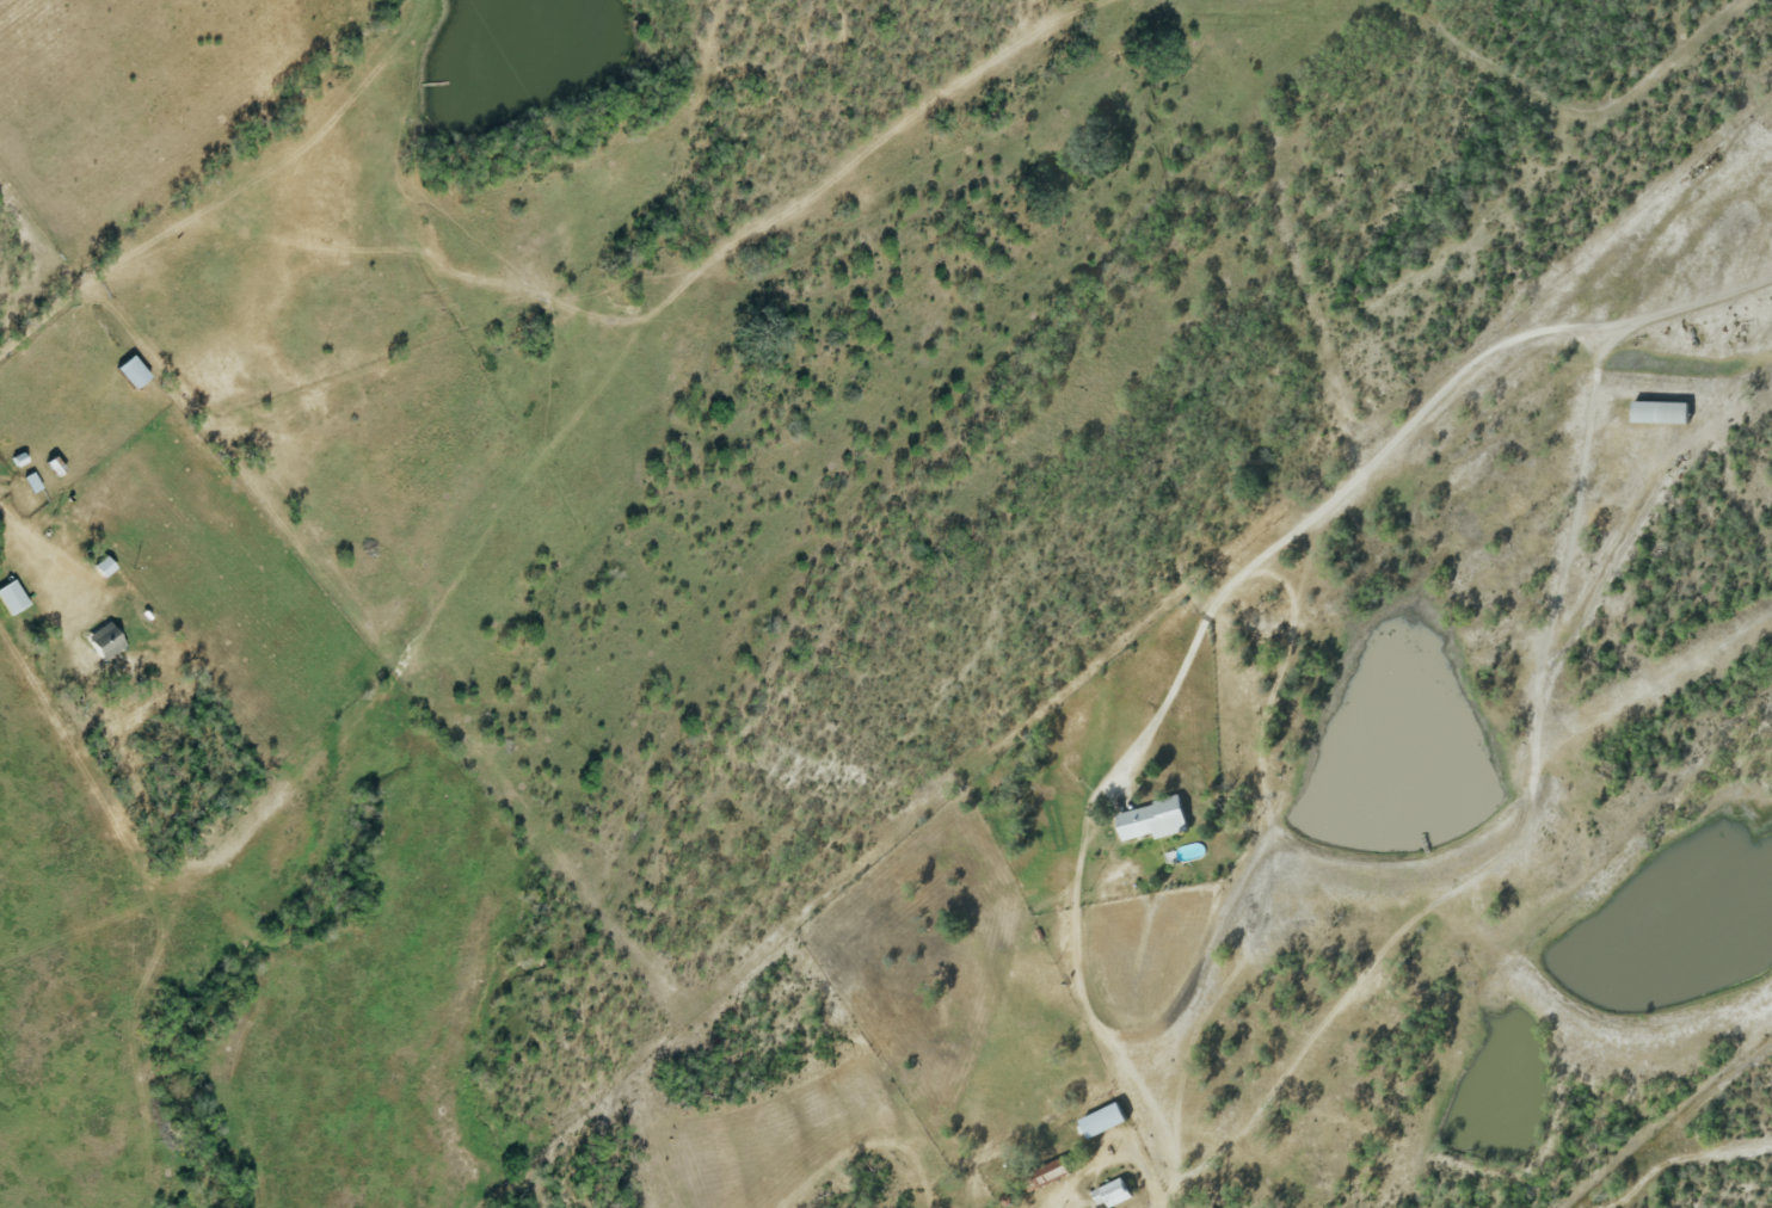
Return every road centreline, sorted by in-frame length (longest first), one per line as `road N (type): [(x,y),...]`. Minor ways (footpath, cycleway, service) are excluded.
road 1 (track): [(0,364),(80,297),(277,172)]
road 2 (residential): [(1620,331),(1771,285)]

